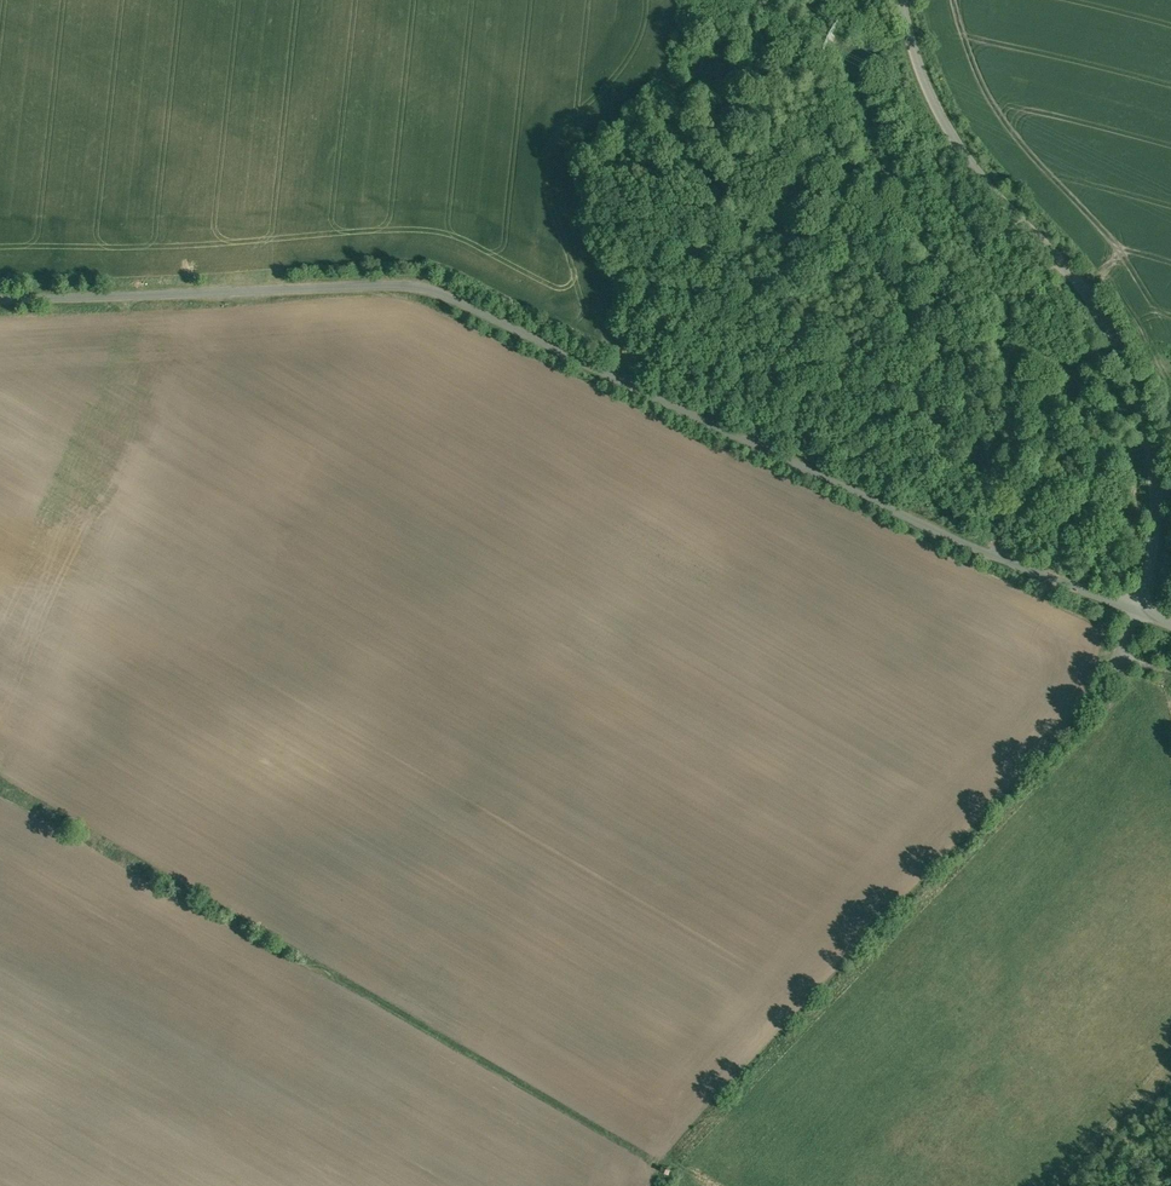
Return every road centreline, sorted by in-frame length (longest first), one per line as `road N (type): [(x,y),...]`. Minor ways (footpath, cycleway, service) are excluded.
road 1 (unclassified): [(1140,610),(988,552),(430,290),(0,300)]
road 2 (unclassified): [(1140,610),(1155,510),(1128,367),(1099,312),(962,153),(932,99),(902,0)]

